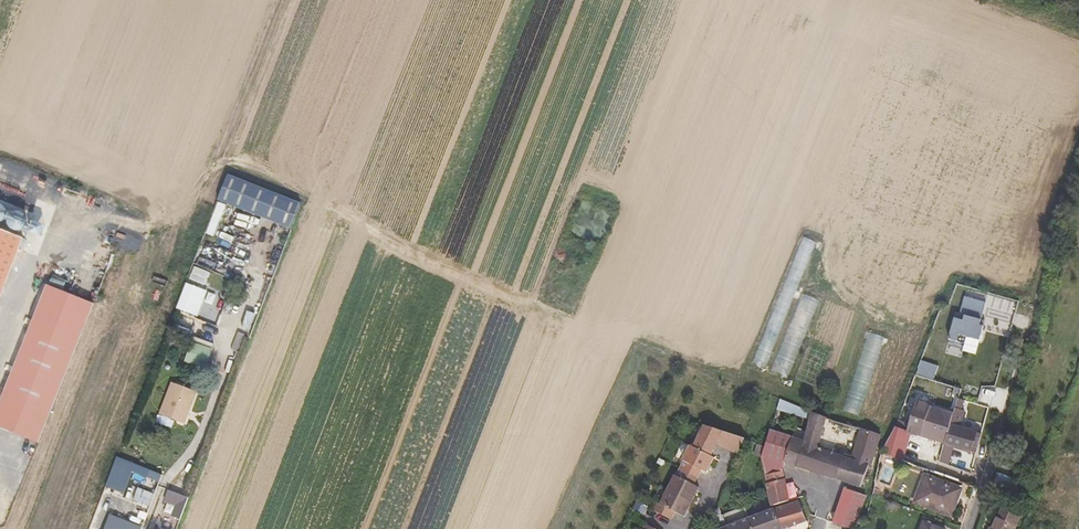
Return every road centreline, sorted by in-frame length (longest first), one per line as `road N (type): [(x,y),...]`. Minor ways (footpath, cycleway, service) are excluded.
road 1 (track): [(78,528),(286,0)]
road 2 (track): [(993,463),(1078,160)]

